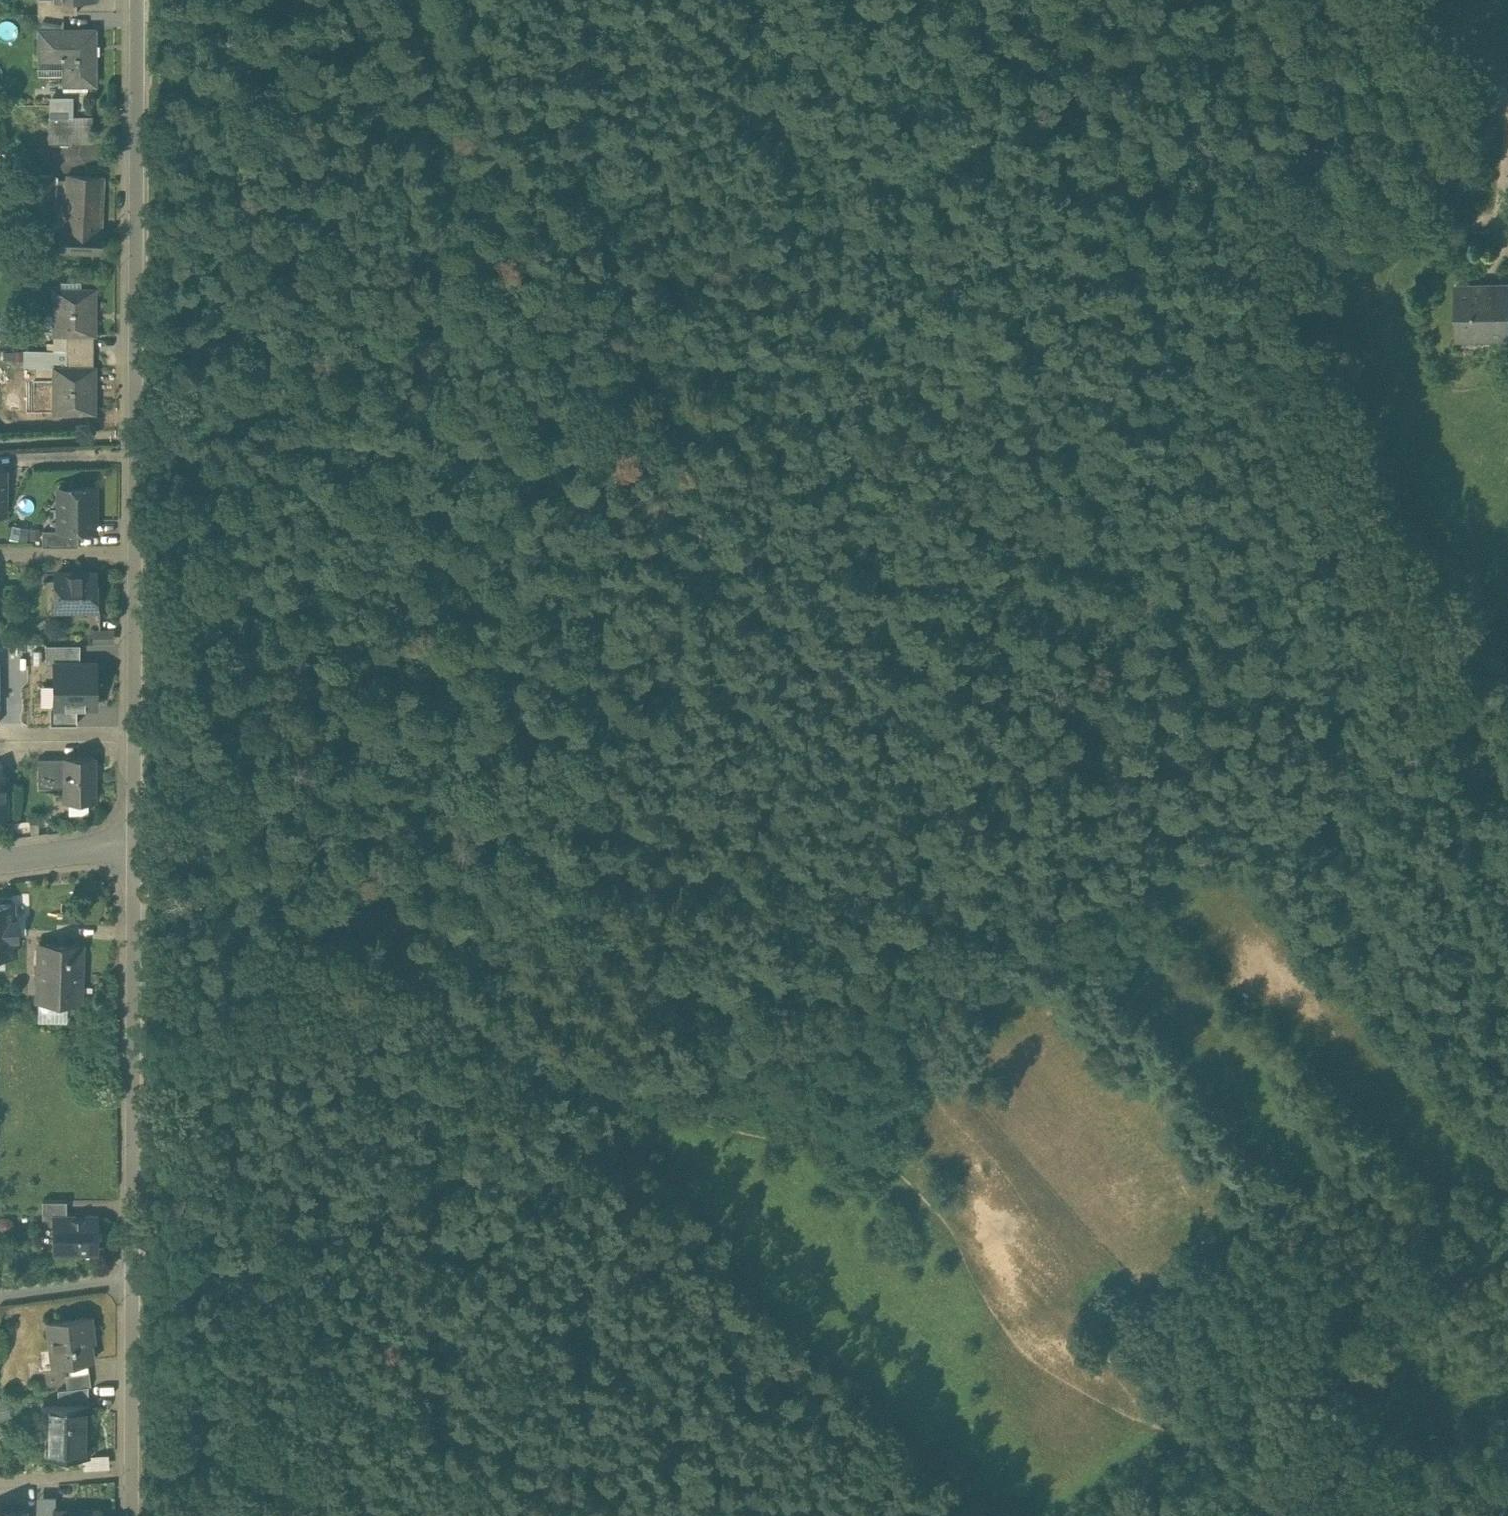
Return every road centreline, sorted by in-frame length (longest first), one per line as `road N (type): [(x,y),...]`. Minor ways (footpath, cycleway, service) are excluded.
road 1 (residential): [(134,835),(139,1276)]
road 2 (residential): [(138,0),(135,435)]
road 3 (residential): [(135,435),(134,835)]
road 4 (residential): [(139,1276),(138,1472)]
road 5 (residential): [(139,1276),(0,1294)]
road 6 (residential): [(0,1483),(138,1472)]
road 7 (residential): [(134,835),(0,855)]
road 8 (residential): [(135,435),(0,442)]

